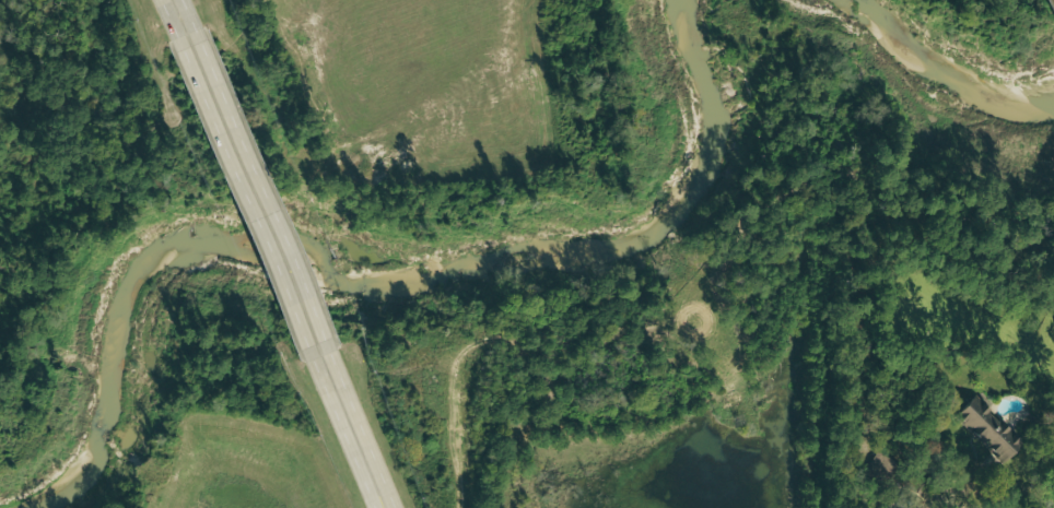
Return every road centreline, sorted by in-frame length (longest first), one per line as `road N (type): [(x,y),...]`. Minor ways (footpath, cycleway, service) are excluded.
road 1 (secondary): [(187,35),(321,357)]
road 2 (secondary): [(321,357),(389,507)]

